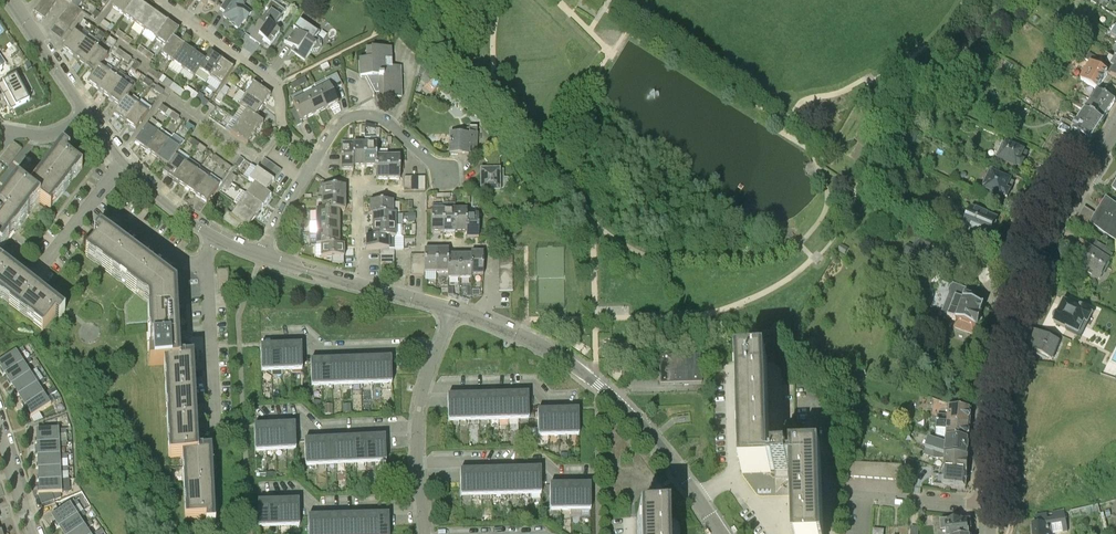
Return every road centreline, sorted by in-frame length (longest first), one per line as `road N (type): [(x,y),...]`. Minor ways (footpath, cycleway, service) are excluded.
road 1 (residential): [(993,533),(990,410),(1008,326),(1115,129)]
road 2 (residential): [(721,533),(652,439),(596,385),(517,334),(453,311)]
road 3 (residential): [(316,156),(287,134),(275,86),(264,74),(160,0)]
road 4 (residential): [(453,311),(260,257)]
road 5 (residential): [(215,237),(121,164),(89,114)]
road 6 (residential): [(416,465),(542,463),(561,478),(588,478)]
road 7 (residential): [(436,349),(319,354),(305,340),(268,341)]
road 8 (residential): [(421,506),(320,510),(296,492),(257,493)]
road 9 (residential): [(444,175),(372,116),(348,117),(316,156)]
road 10 (residential): [(416,428),(315,433),(299,419),(258,421)]
road 11 (residential): [(424,386),(530,385),(547,404),(574,403)]
road 12 (residential): [(89,114),(12,0)]

